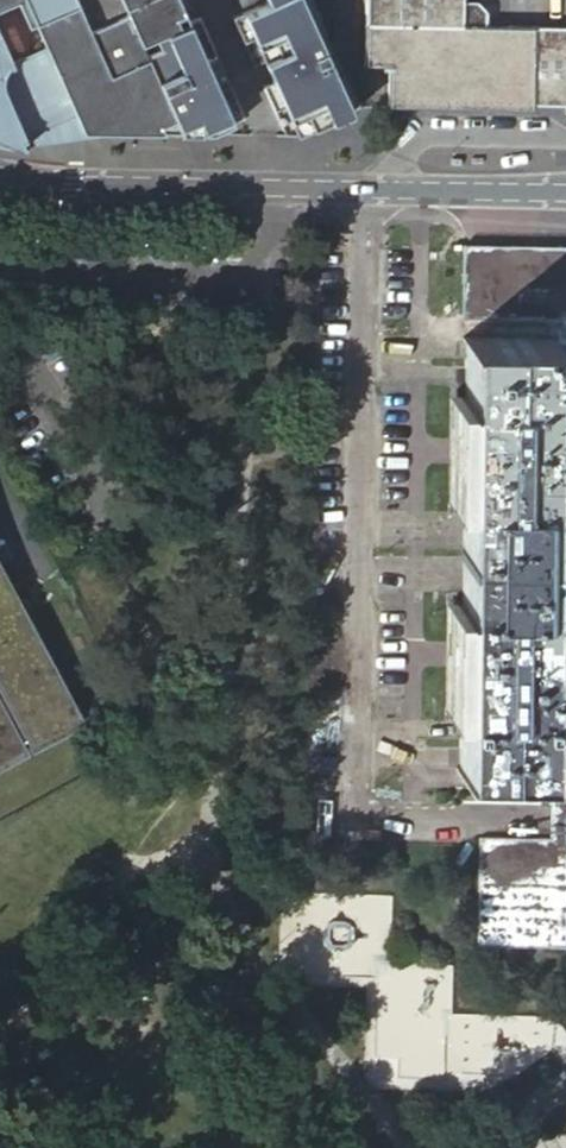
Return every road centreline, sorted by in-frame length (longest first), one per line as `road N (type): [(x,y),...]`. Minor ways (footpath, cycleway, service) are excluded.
road 1 (residential): [(0,175),(565,191)]

